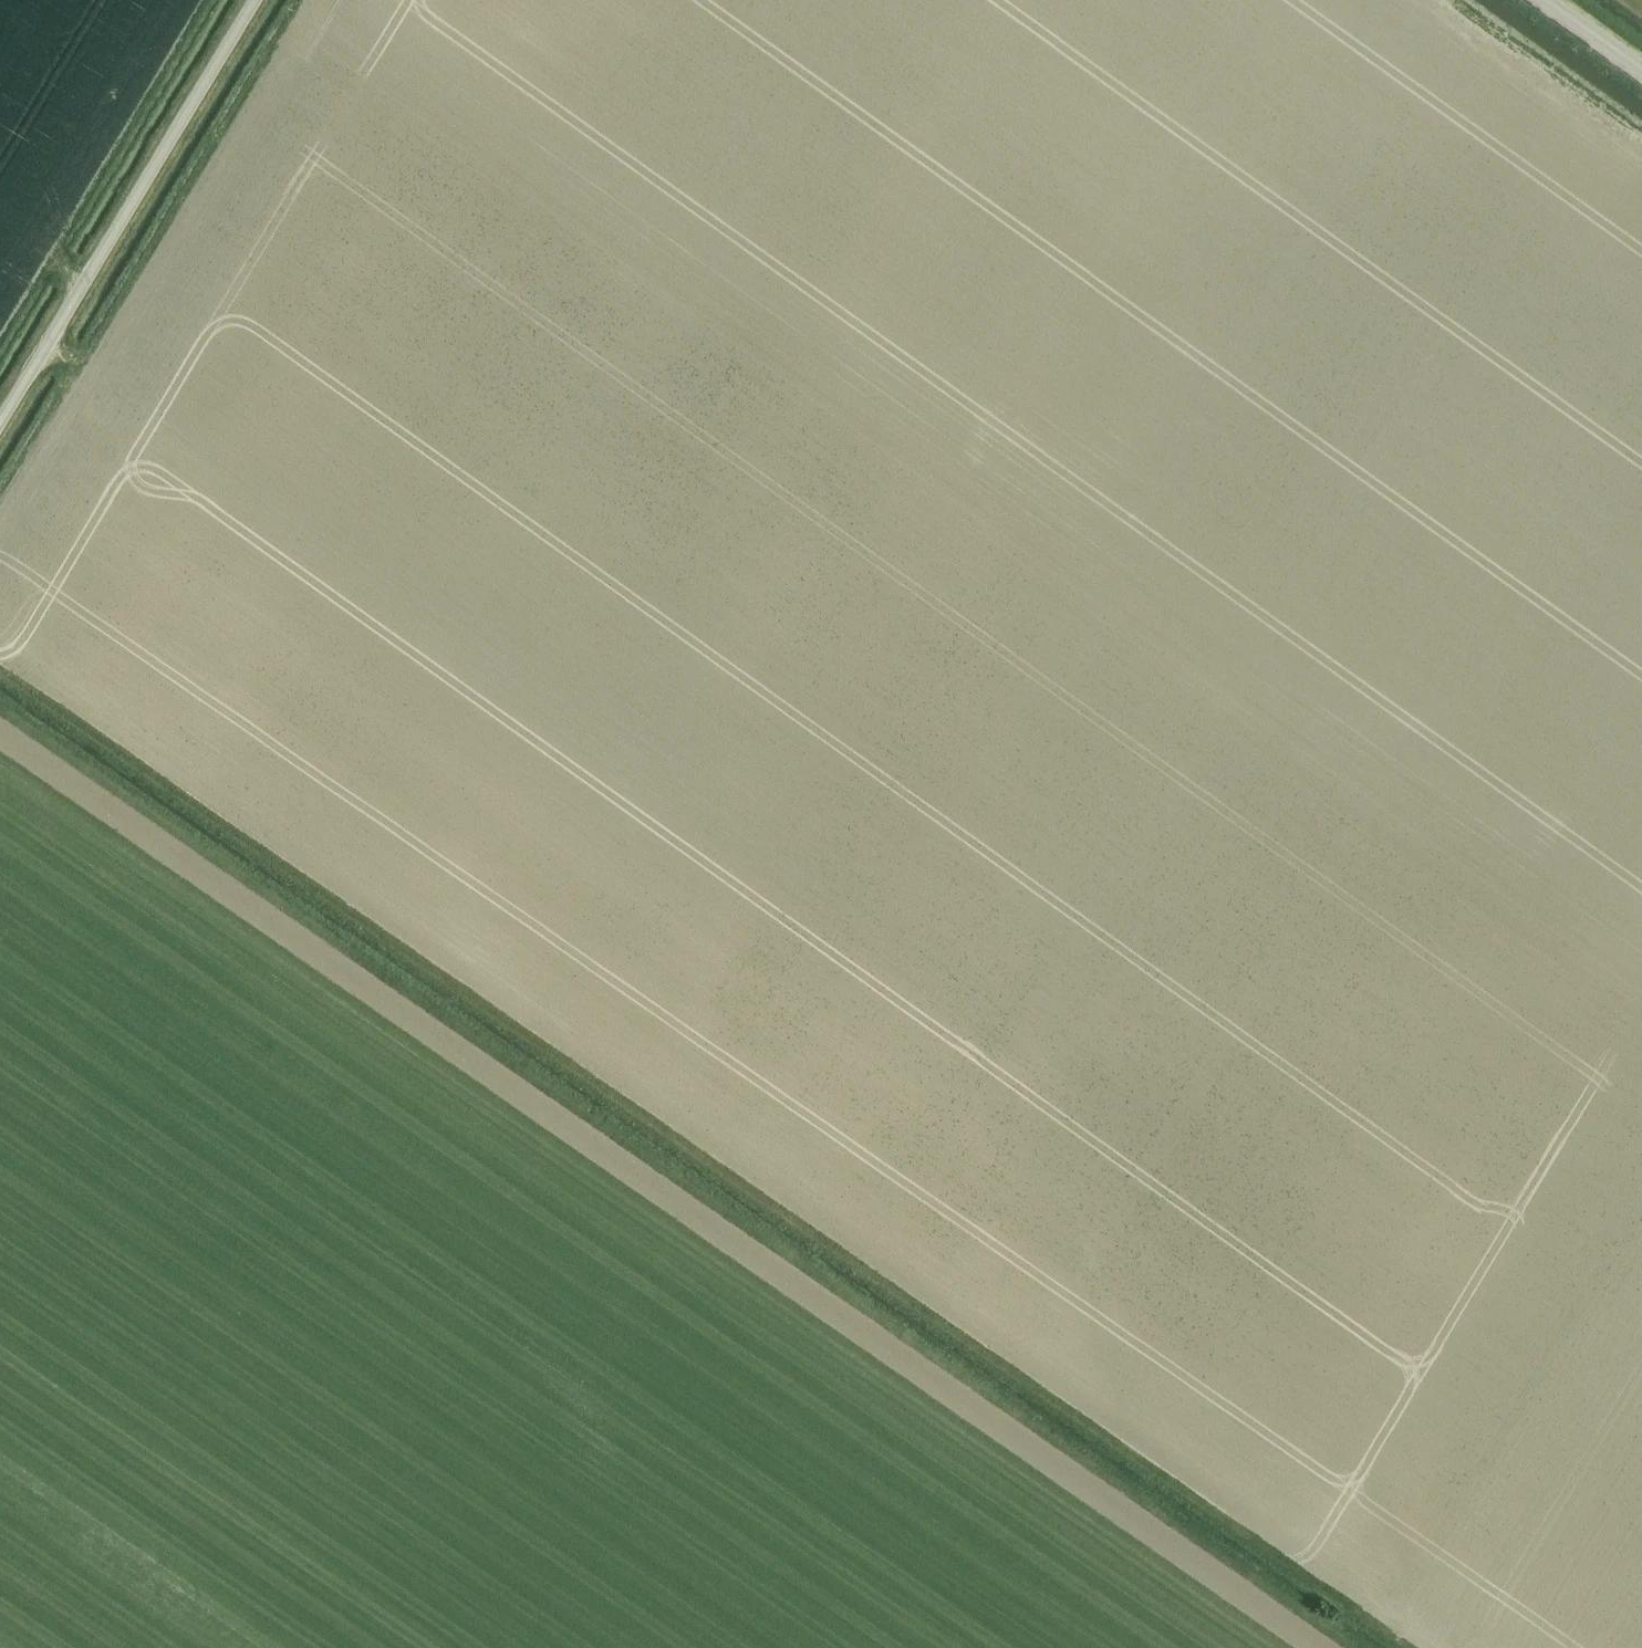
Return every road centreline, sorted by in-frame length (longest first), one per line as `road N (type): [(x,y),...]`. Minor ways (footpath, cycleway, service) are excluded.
road 1 (unclassified): [(0,410),(251,0)]
road 2 (unclassified): [(1641,80),(1531,0)]

